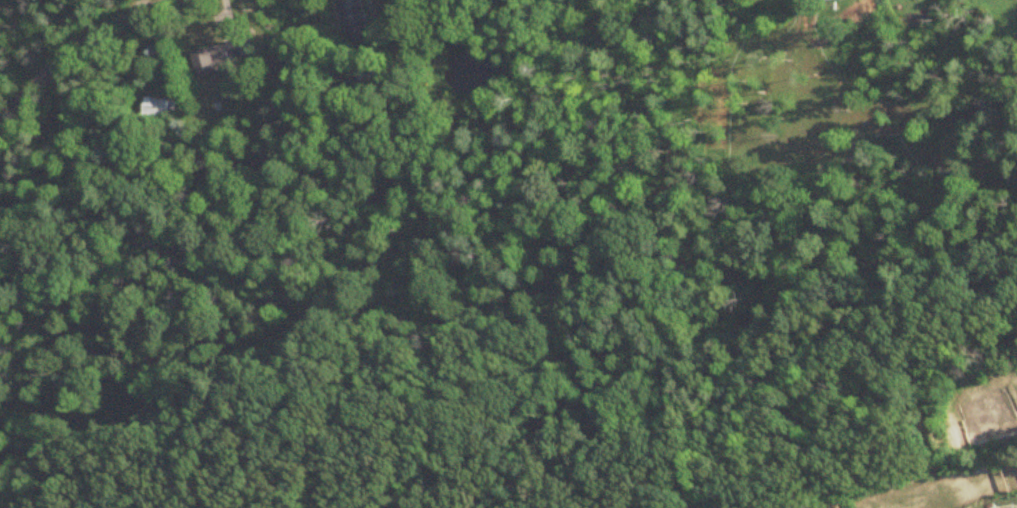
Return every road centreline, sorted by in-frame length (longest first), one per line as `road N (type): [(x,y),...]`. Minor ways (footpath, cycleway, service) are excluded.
road 1 (residential): [(0,119),(52,65),(102,32),(180,0)]

